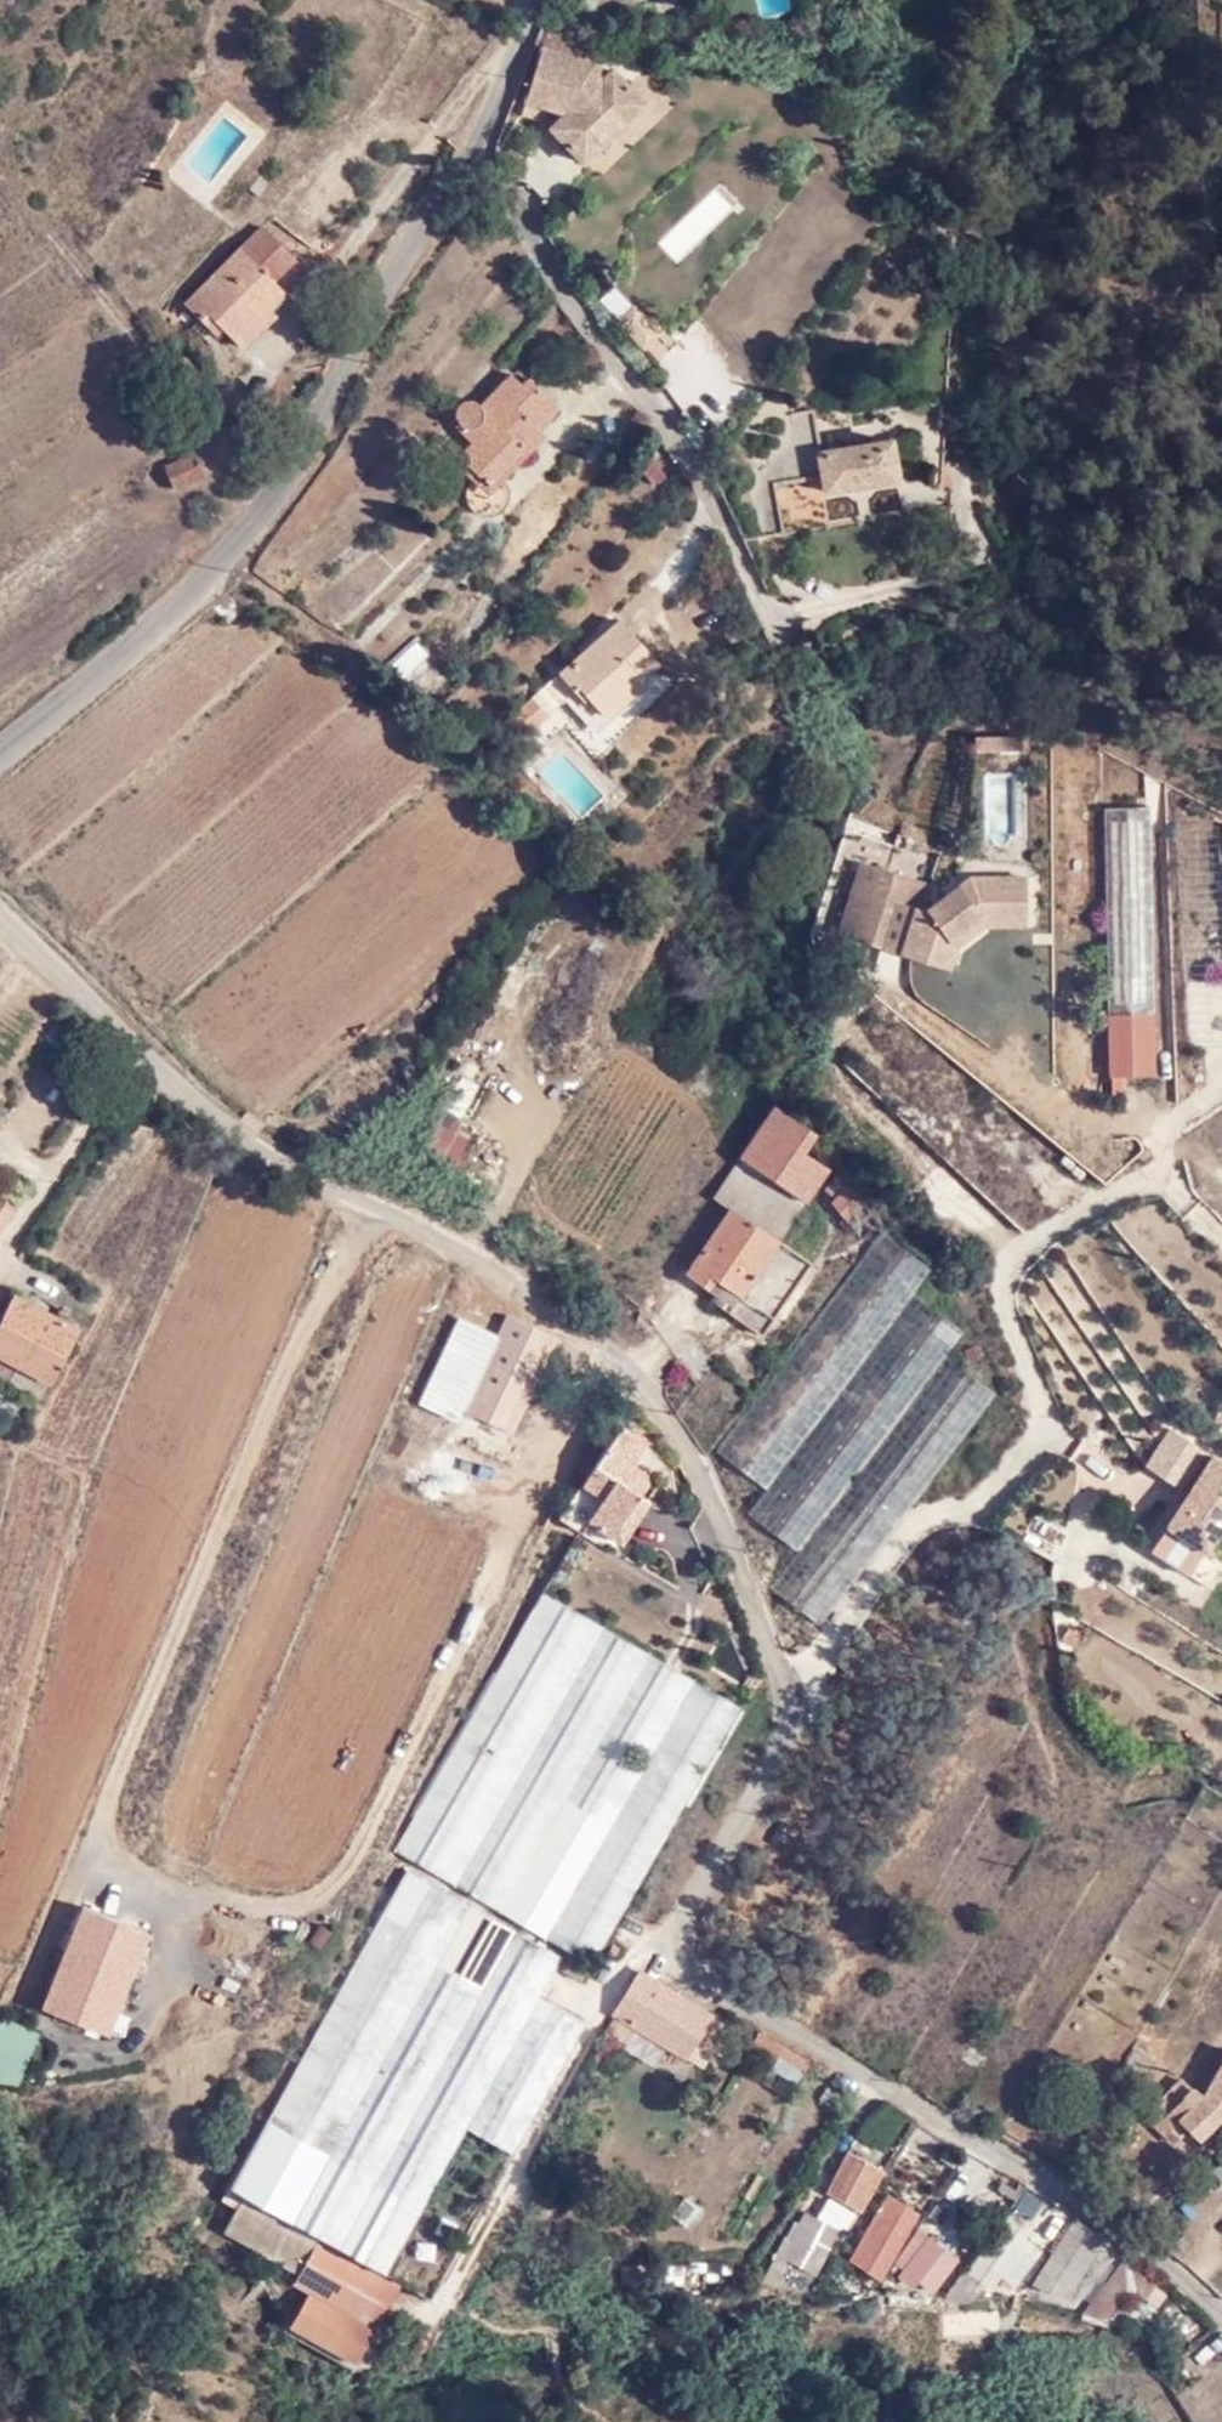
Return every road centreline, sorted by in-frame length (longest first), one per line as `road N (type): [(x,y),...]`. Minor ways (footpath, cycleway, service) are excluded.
road 1 (residential): [(1221,2304),(1183,2264),(687,1957),(679,1921),(791,1712),(772,1637),(714,1505),(650,1390),(582,1321),(323,1173),(160,1066),(0,913)]
road 2 (unclassified): [(0,751),(252,521),(311,433),(403,250),(511,86),(538,0)]

